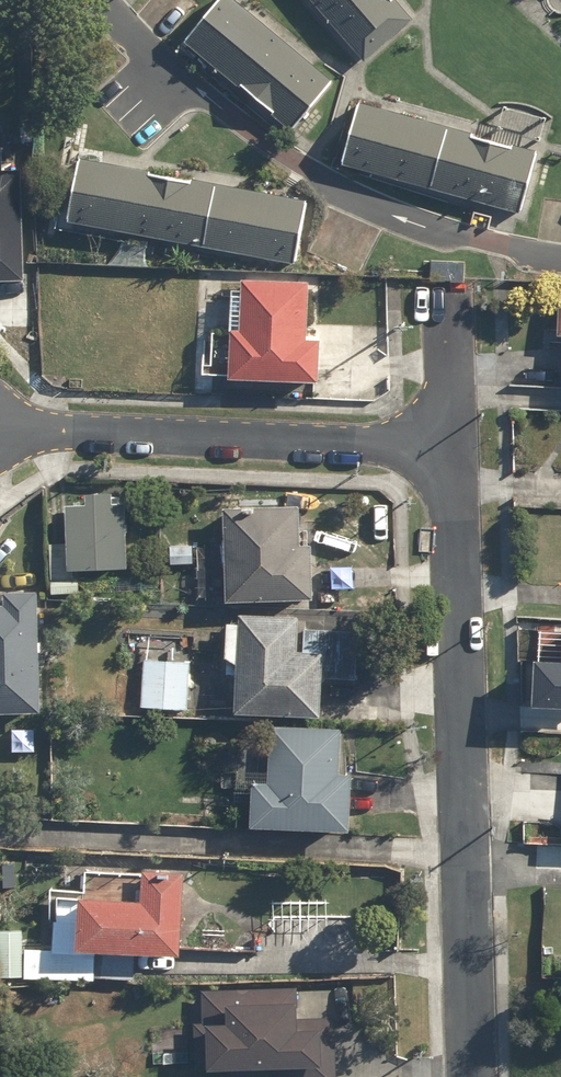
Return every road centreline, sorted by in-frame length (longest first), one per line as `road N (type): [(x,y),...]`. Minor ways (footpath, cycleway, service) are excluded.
road 1 (residential): [(470,1076),(449,446)]
road 2 (residential): [(449,446),(0,426)]
road 3 (residential): [(449,446),(447,291)]

